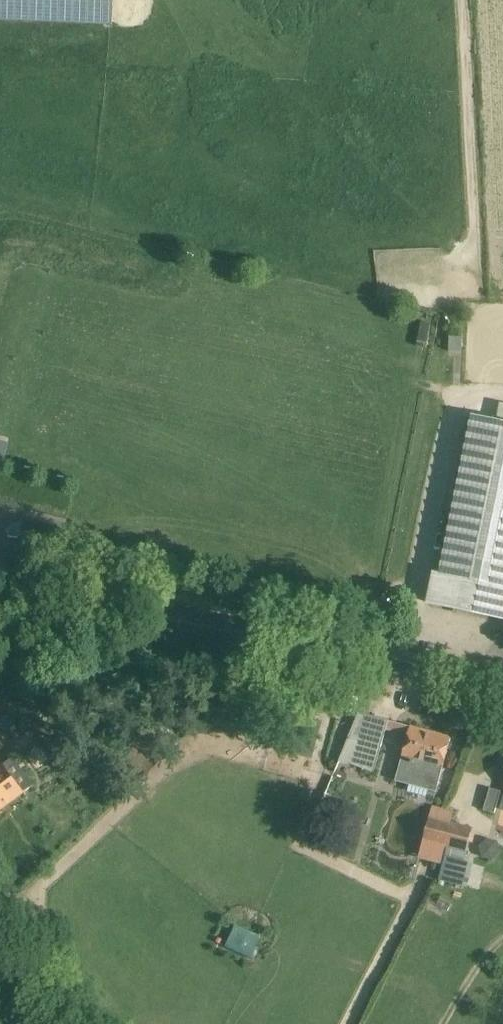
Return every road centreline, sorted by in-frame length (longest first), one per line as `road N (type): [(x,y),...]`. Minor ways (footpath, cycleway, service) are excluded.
road 1 (unclassified): [(0,609),(73,597),(153,609),(502,697)]

